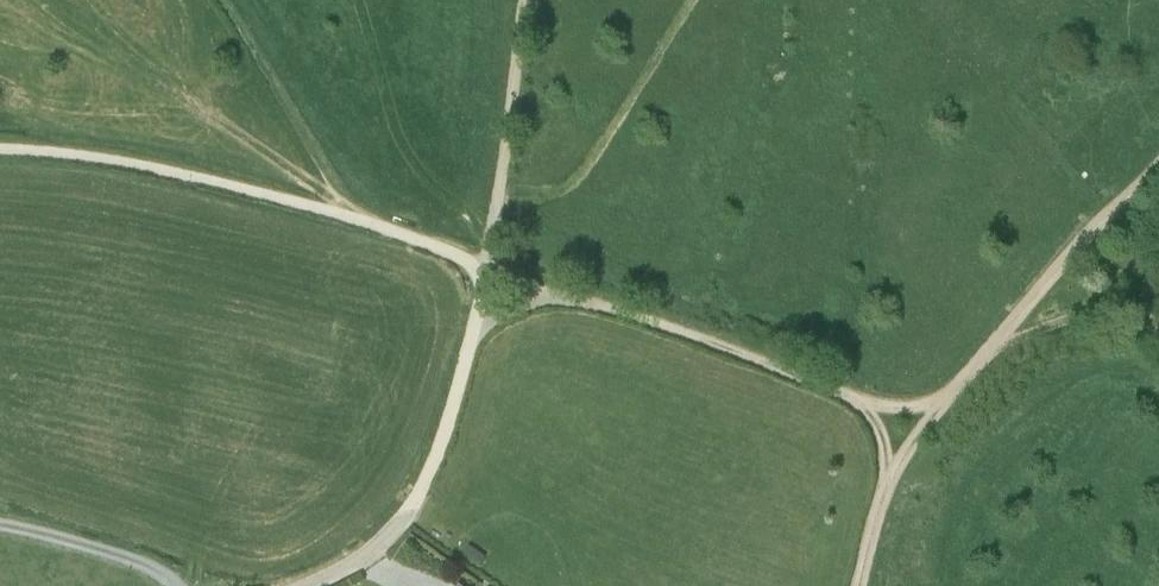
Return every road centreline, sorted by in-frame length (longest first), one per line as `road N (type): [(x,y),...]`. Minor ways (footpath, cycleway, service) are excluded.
road 1 (unclassified): [(0,153),(229,187),(446,249),(478,274),(482,291),(432,467),(373,549),(303,585)]
road 2 (track): [(528,0),(492,243),(478,274),(673,332),(870,404)]
road 3 (track): [(995,345),(1088,231),(1158,169)]
road 4 (track): [(995,345),(1115,312),(1158,332)]
road 5 (track): [(870,404),(940,405),(995,345)]
road 6 (track): [(1149,322),(1141,277),(1146,181)]

